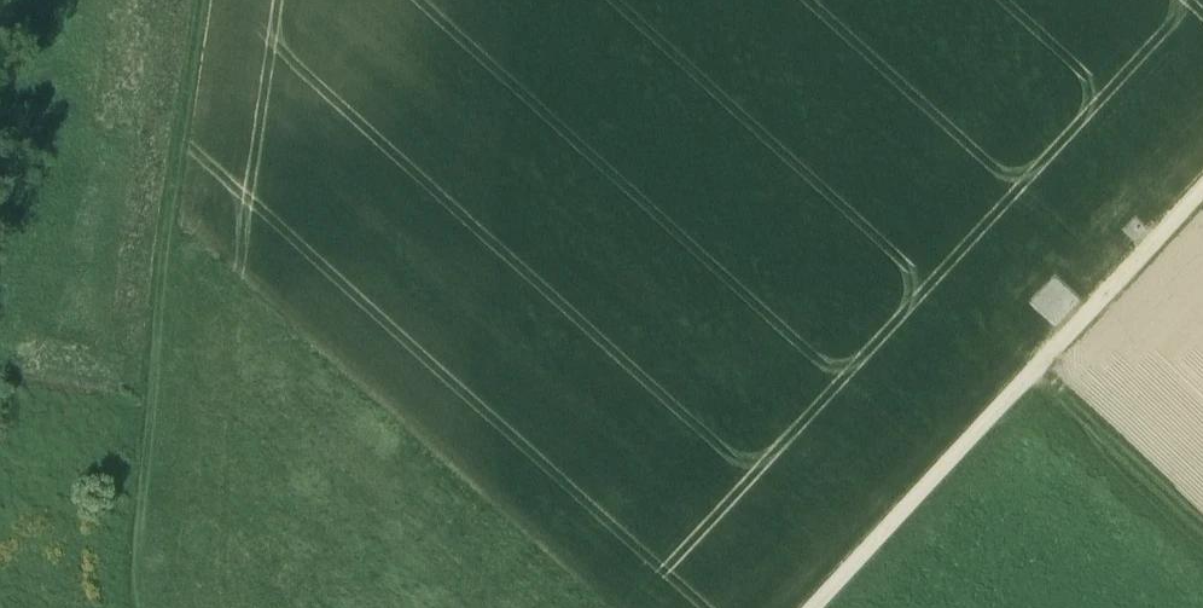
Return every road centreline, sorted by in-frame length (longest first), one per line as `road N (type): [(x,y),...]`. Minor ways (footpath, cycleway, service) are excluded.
road 1 (track): [(204,0),(160,292),(130,607)]
road 2 (track): [(810,607),(1202,189)]
road 3 (track): [(1202,531),(1031,374)]

